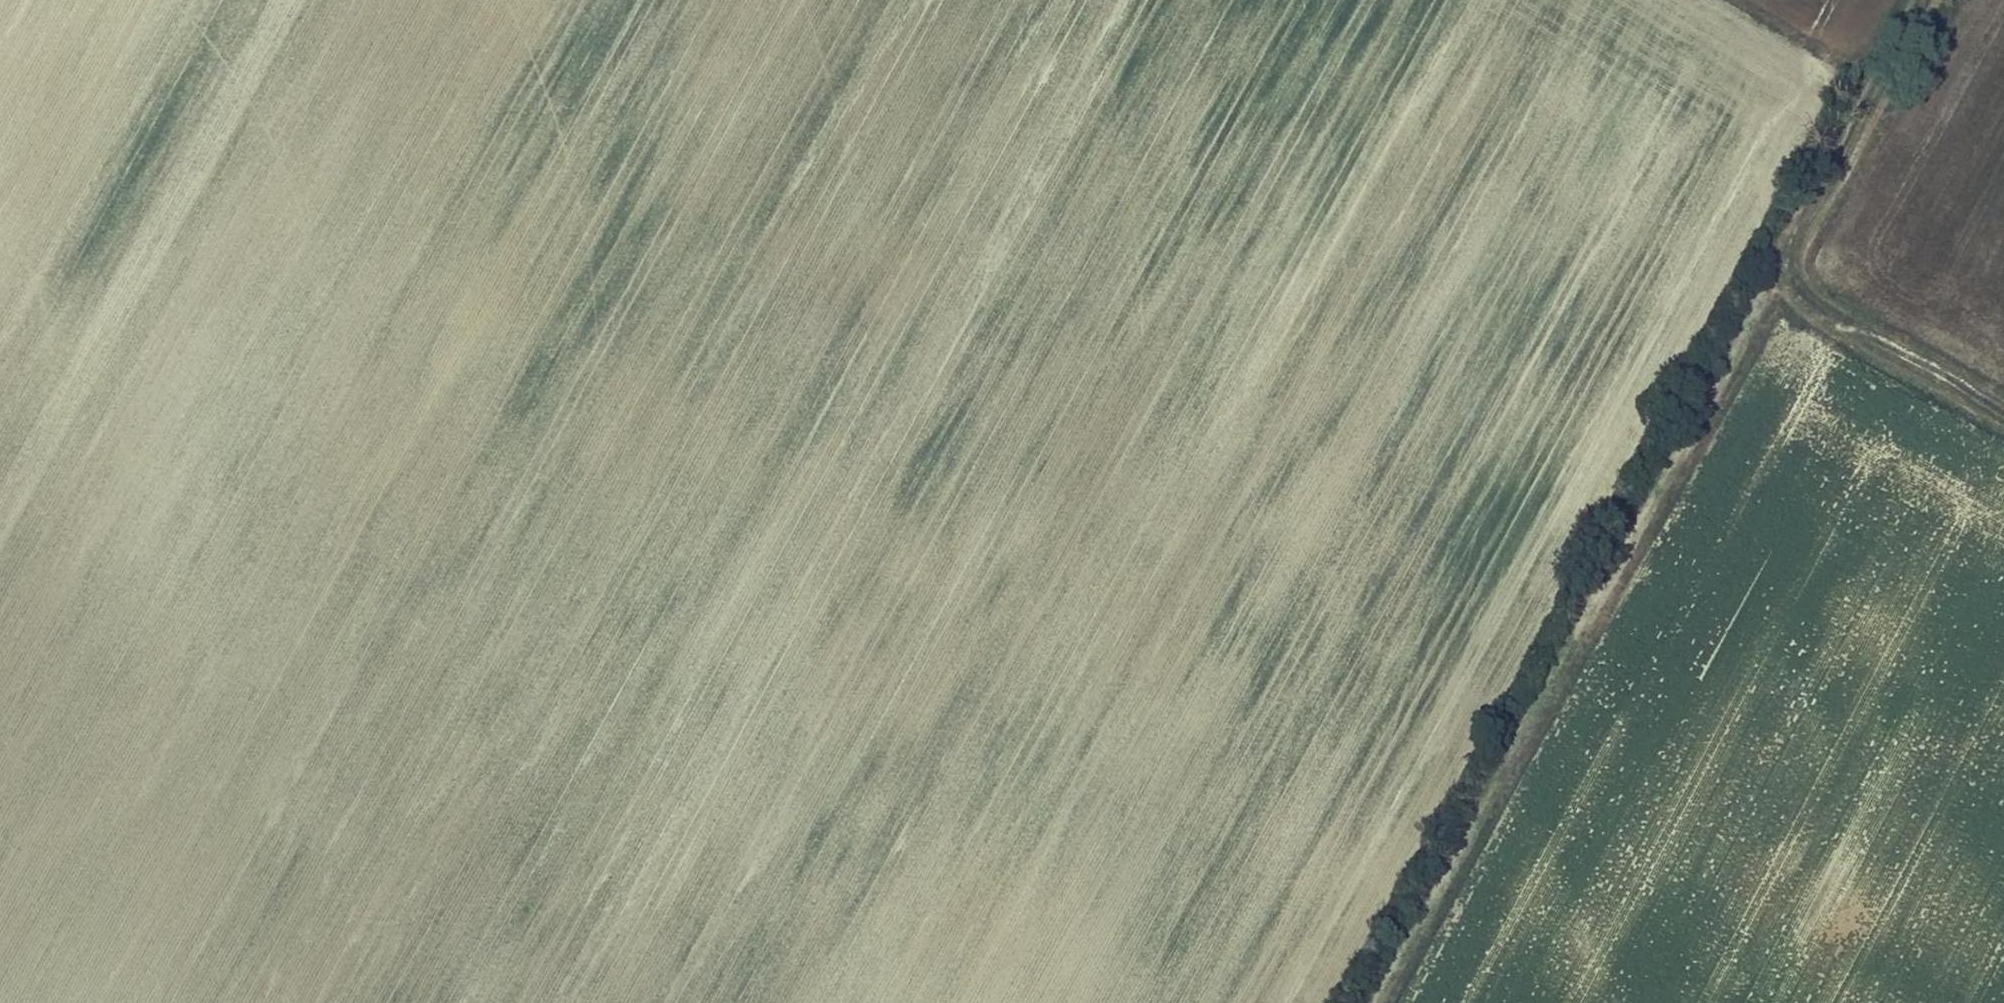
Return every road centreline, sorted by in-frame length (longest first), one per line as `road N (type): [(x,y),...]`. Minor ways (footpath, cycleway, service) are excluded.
road 1 (track): [(1917,0),(1799,205),(1790,253),(1824,302),(2003,404)]

